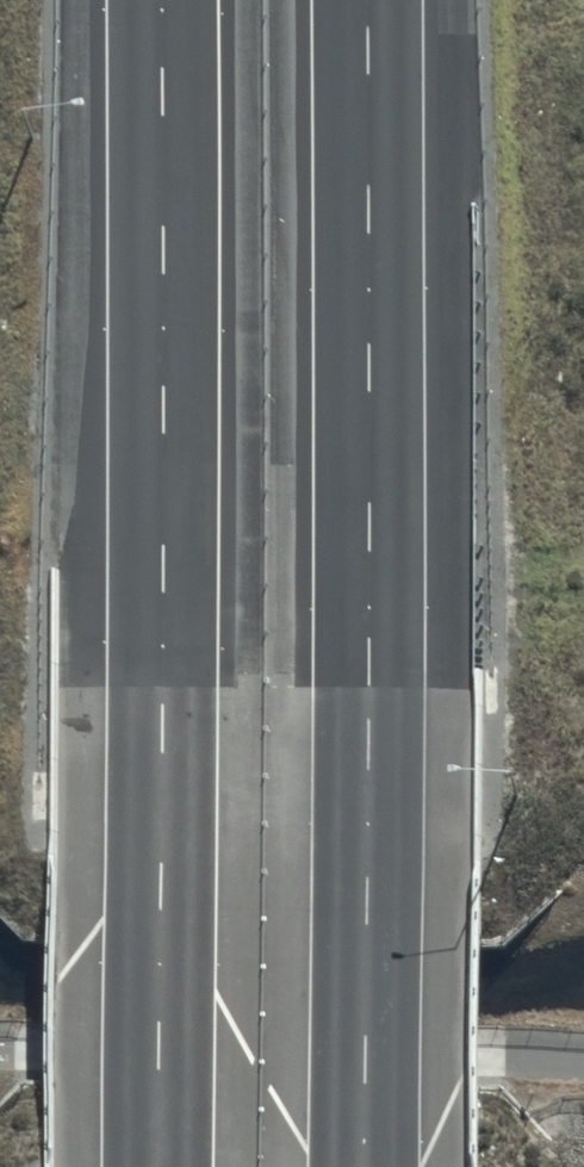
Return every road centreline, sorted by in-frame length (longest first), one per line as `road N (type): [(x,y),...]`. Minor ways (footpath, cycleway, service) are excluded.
road 1 (motorway): [(369,0),(362,1166)]
road 2 (motorway): [(156,1166),(161,0)]

